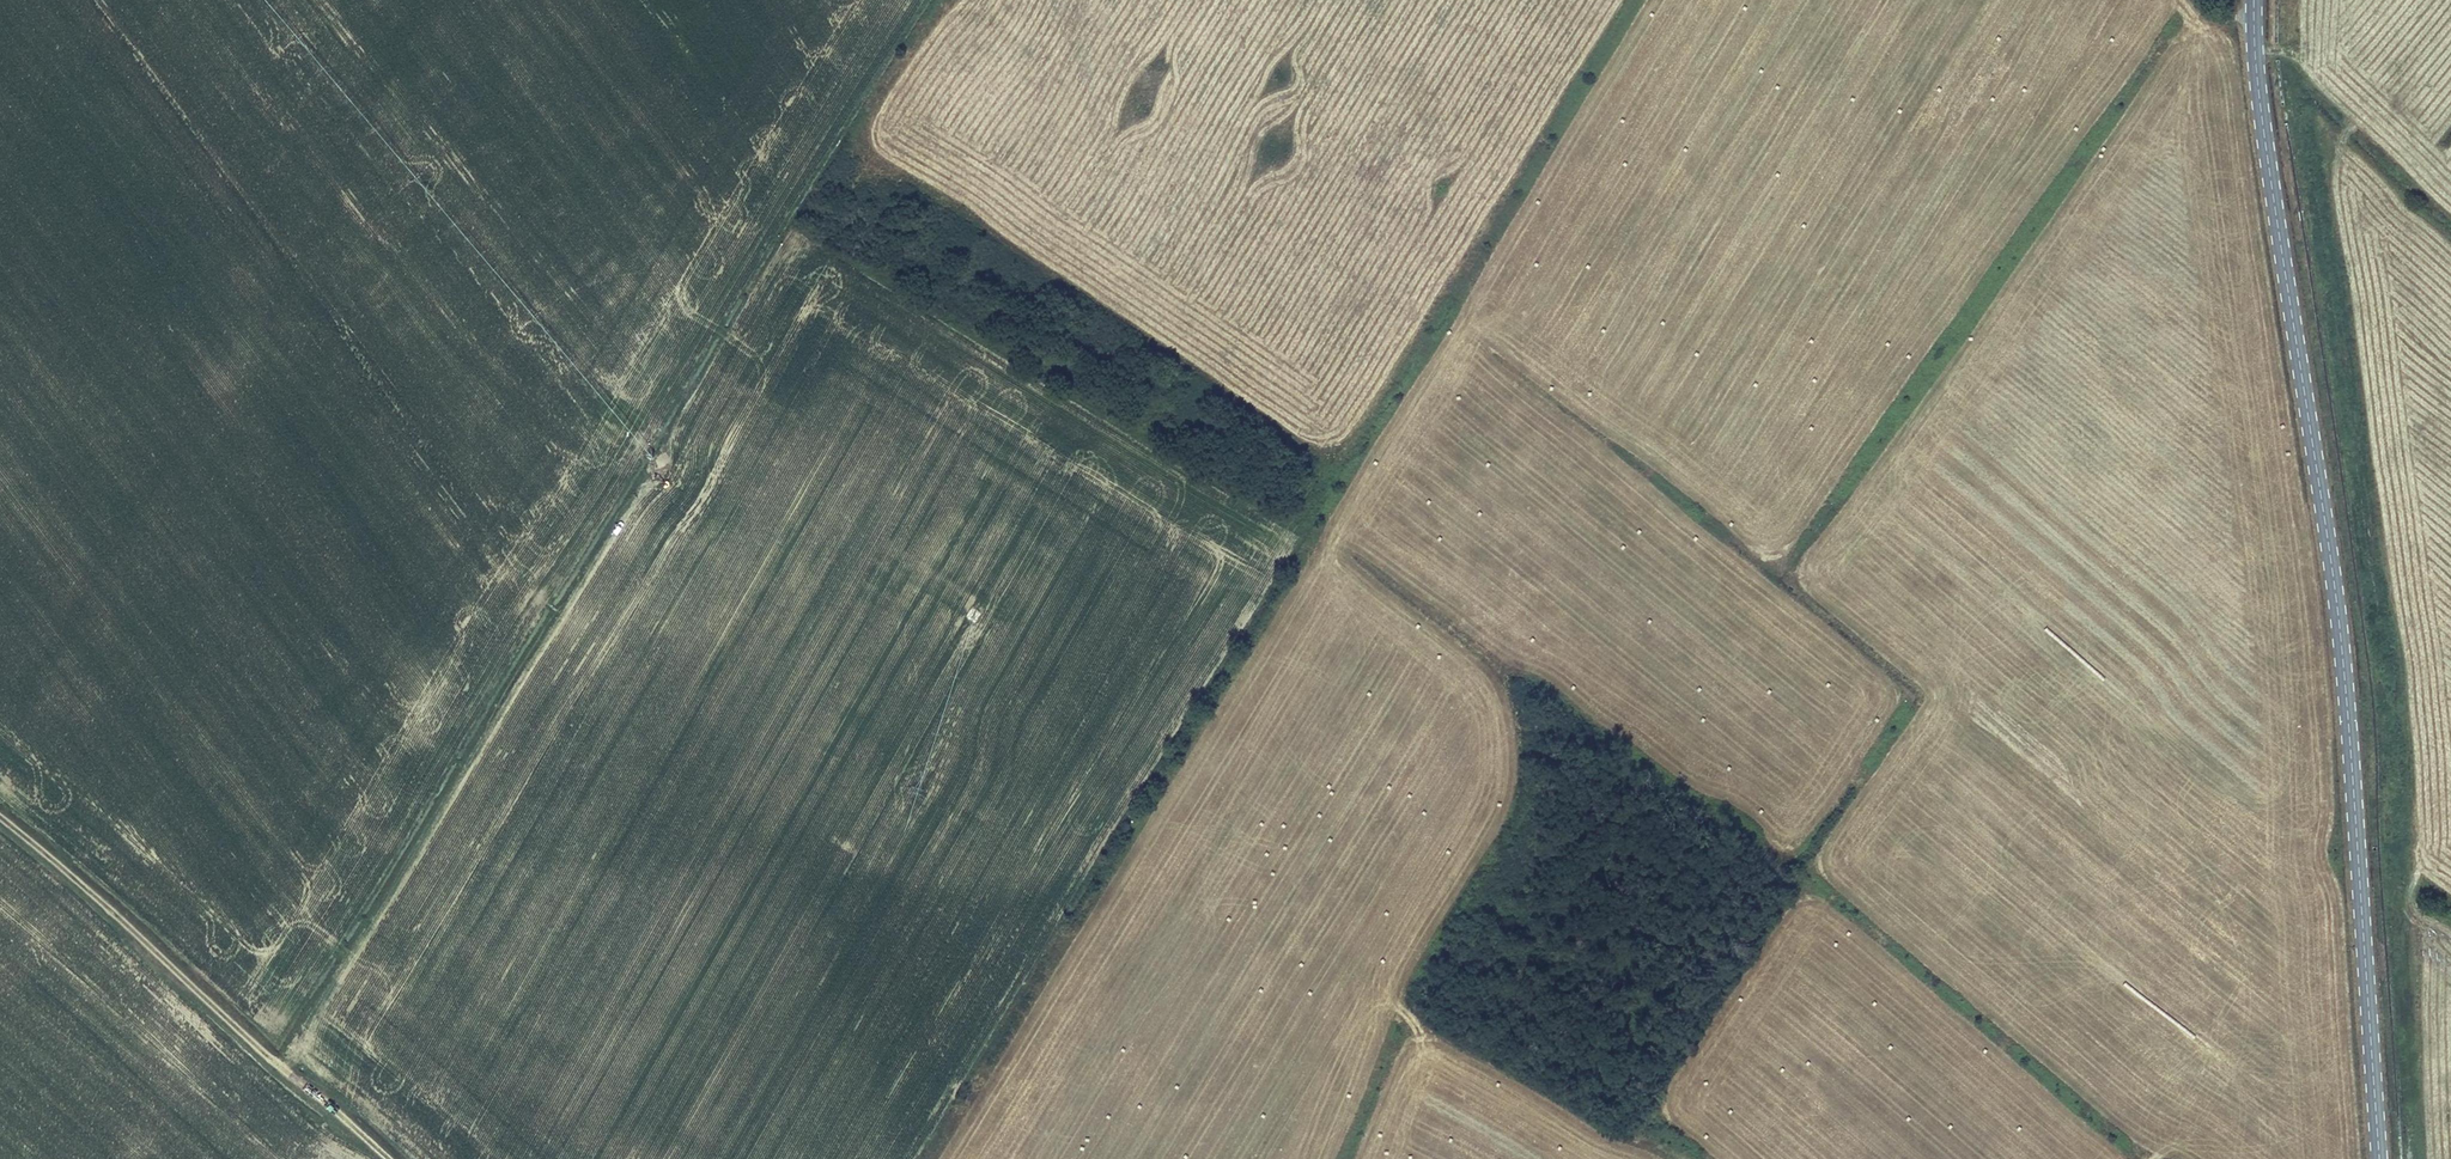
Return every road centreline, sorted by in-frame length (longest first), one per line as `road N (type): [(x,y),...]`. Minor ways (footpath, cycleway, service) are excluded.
road 1 (secondary): [(2254,0),(2263,124),(2341,638),(2379,1158)]
road 2 (track): [(0,813),(396,1158)]

